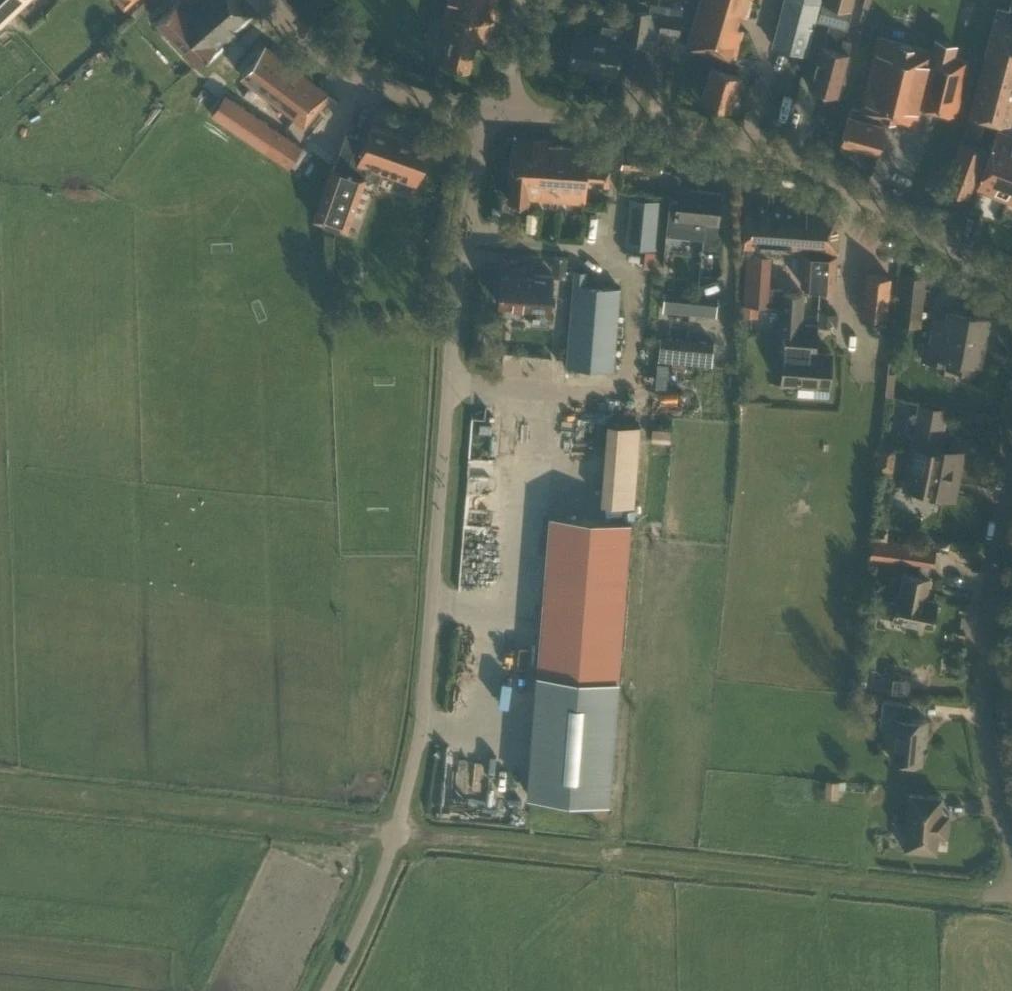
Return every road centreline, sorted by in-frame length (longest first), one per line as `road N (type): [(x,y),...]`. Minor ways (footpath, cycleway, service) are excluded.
road 1 (track): [(982,903),(0,795)]
road 2 (unclassified): [(325,990),(399,834),(422,721),(457,264),(487,118)]
road 3 (residential): [(1011,276),(795,154),(713,136),(507,112)]
road 4 (unclassified): [(1011,854),(987,762),(980,671),(1011,464)]
road 5 (residential): [(487,118),(343,67),(273,0)]

